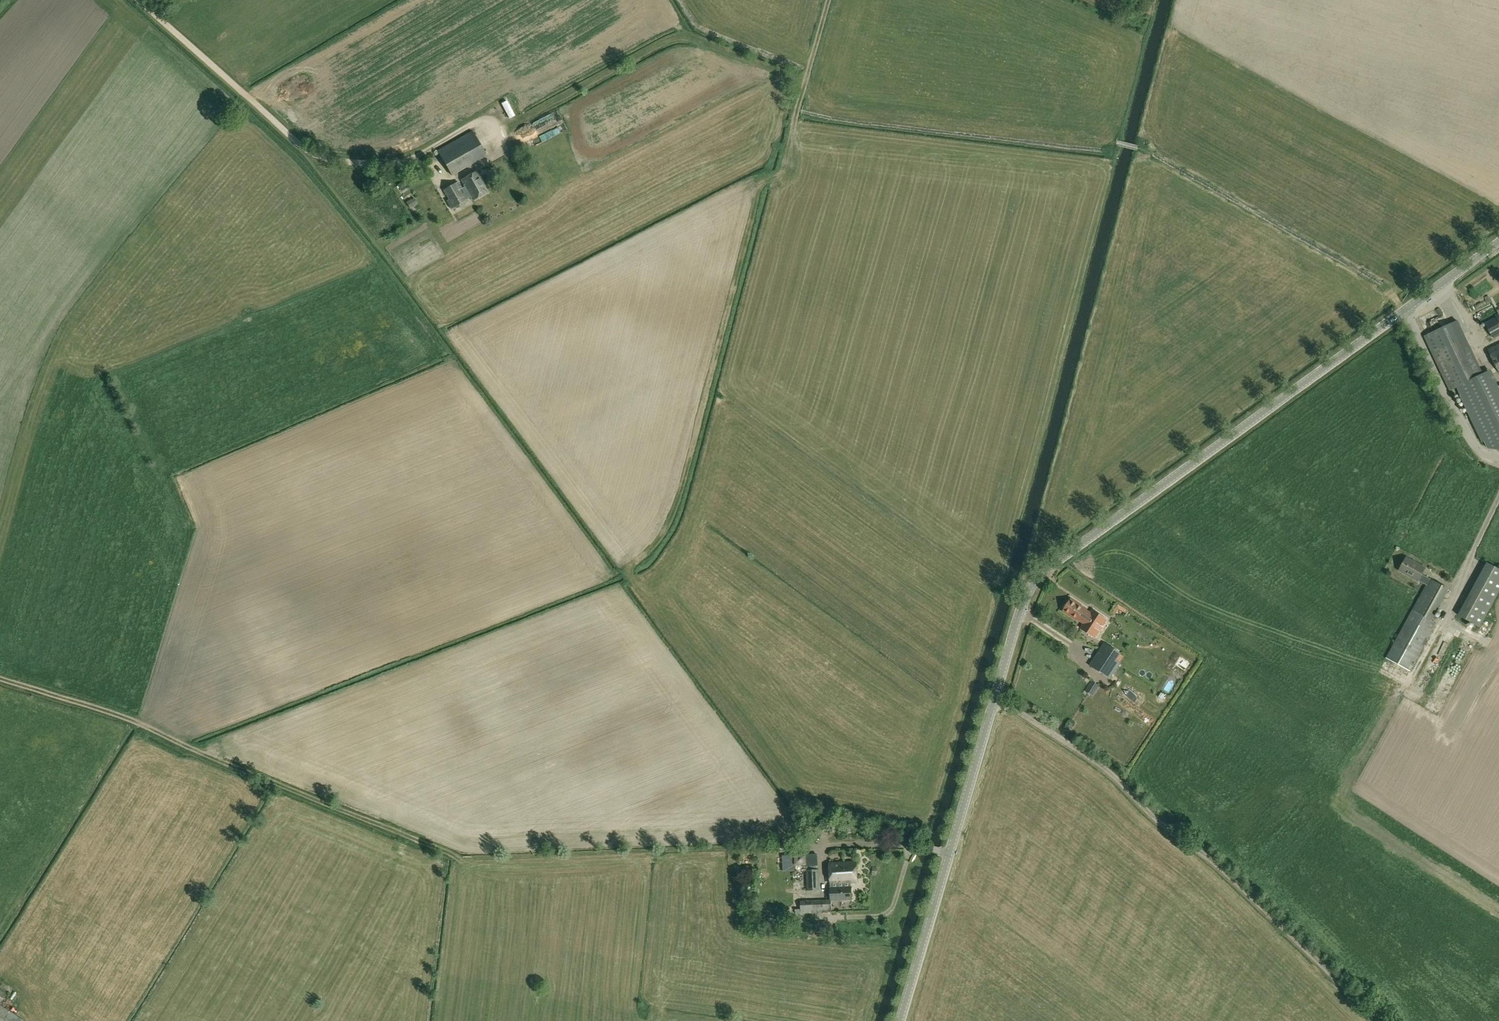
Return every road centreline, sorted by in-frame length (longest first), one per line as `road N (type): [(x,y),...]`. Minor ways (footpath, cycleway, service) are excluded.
road 1 (tertiary): [(994,698),(1035,581),(1404,309)]
road 2 (unclassified): [(994,698),(1102,765),(1377,1020)]
road 3 (track): [(623,571),(658,537),(676,501),(764,182),(781,173),(797,114)]
road 4 (track): [(0,679),(138,723),(451,855)]
road 5 (tertiary): [(899,1020),(994,698)]
road 6 (track): [(804,83),(677,35),(507,128)]
road 7 (track): [(304,149),(139,0)]
road 8 (track): [(404,836),(300,1020)]
road 9 (unclassified): [(1498,456),(1475,450),(1404,309)]
road 10 (track): [(435,148),(394,165),(325,160),(304,149)]

